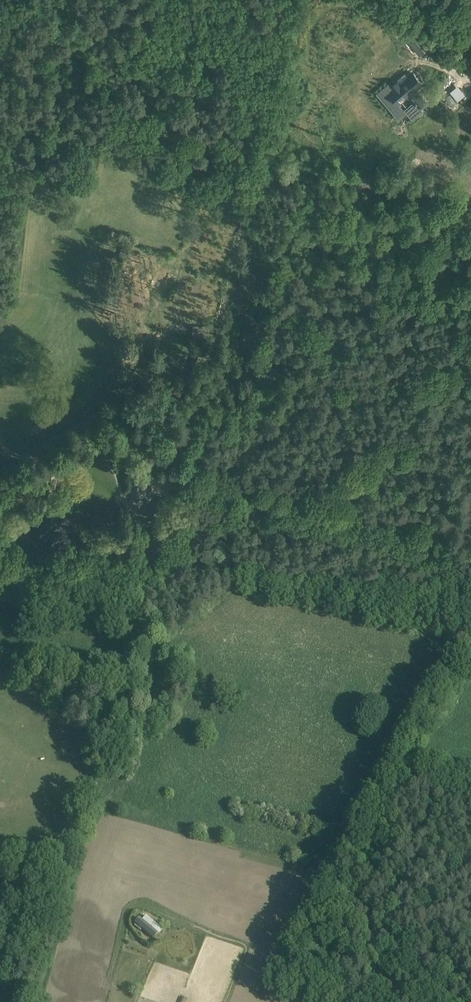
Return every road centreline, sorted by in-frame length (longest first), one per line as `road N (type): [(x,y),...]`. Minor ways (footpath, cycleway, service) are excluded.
road 1 (track): [(177,470),(170,473),(96,766)]
road 2 (track): [(470,539),(177,470)]
road 3 (track): [(35,1001),(96,766)]
road 4 (track): [(0,462),(19,465),(89,420),(124,410),(157,431),(177,470)]

